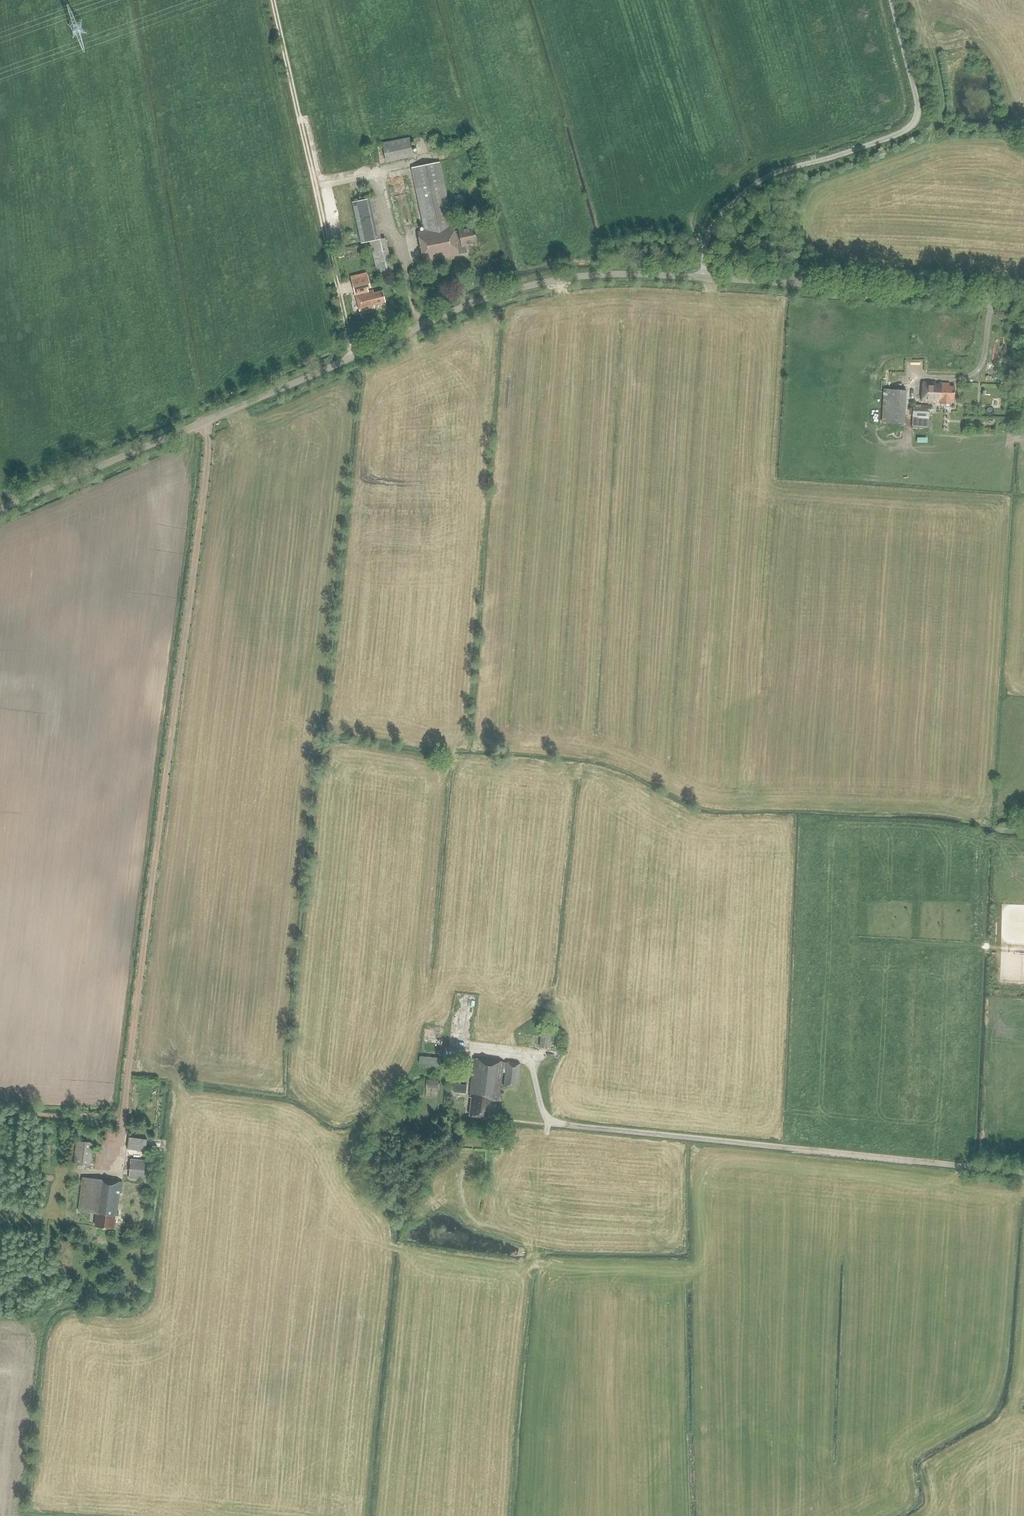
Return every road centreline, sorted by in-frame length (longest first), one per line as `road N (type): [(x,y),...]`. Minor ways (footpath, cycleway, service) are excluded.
road 1 (unclassified): [(1023,298),(662,275),(548,281),(463,306),(0,508)]
road 2 (track): [(124,1154),(209,452),(206,421)]
road 3 (track): [(1023,139),(927,144),(808,187),(798,212),(797,283)]

